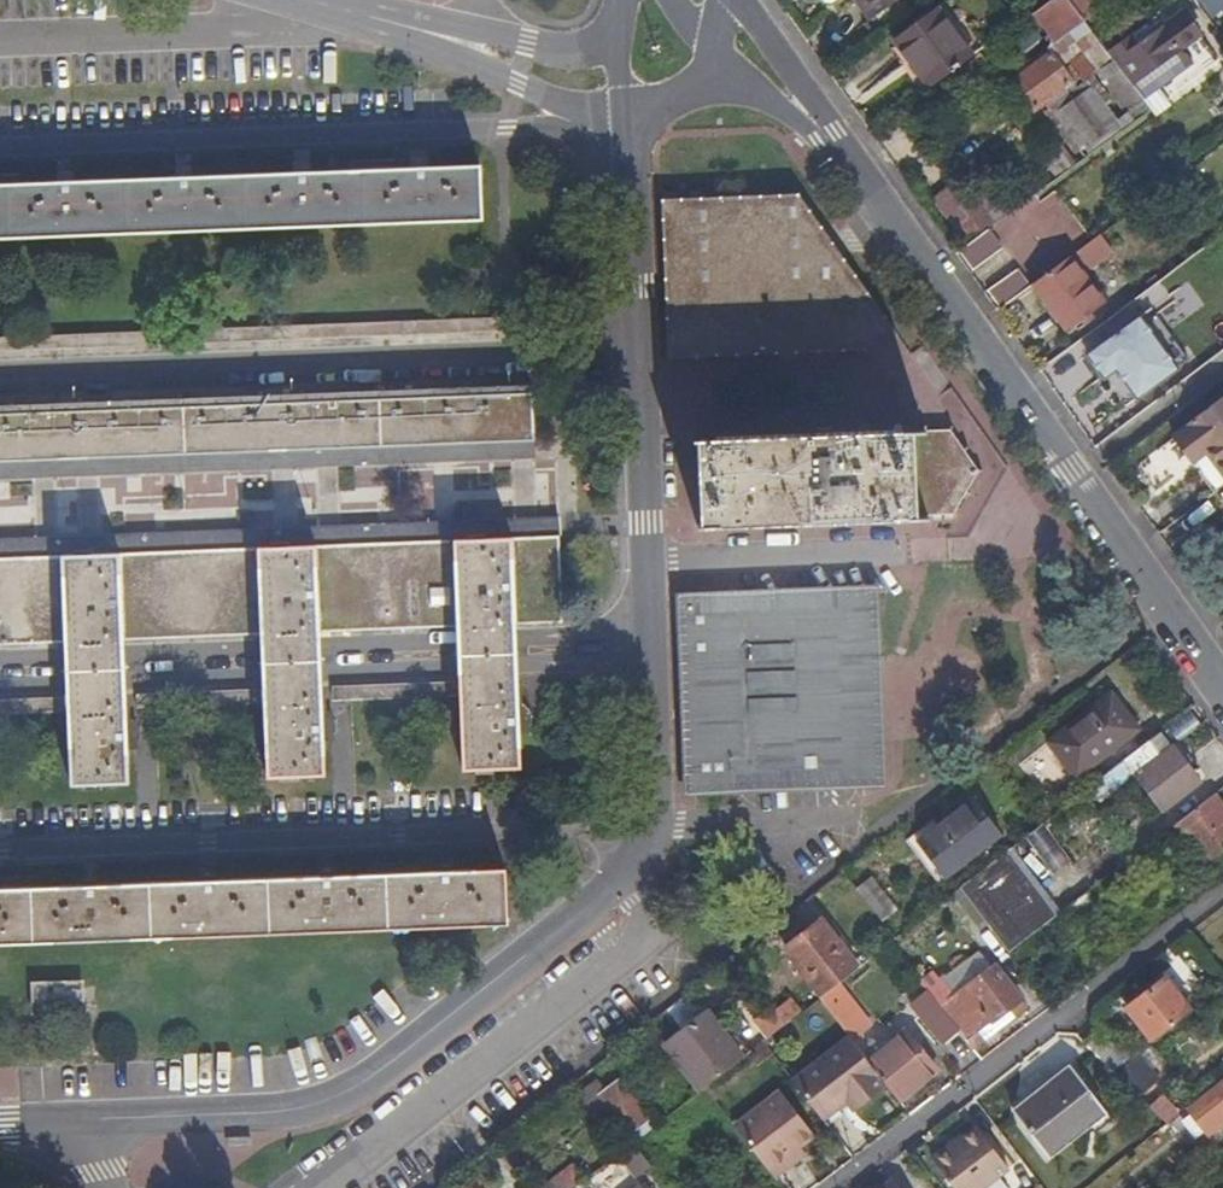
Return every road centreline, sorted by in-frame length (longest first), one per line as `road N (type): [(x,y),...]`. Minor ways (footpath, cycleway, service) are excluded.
road 1 (residential): [(829,135),(1222,685)]
road 2 (residential): [(95,1121),(304,1106),(372,1078),(619,883),(654,826)]
road 3 (residential): [(0,849),(654,826)]
road 4 (residential): [(650,647),(0,676)]
road 5 (residential): [(641,349),(0,373)]
road 6 (residential): [(0,149),(505,131),(611,125),(628,114)]
road 7 (residential): [(650,647),(641,349)]
road 8 (residential): [(370,22),(517,83),(628,114)]
road 9 (residential): [(612,31),(581,43),(528,43),(483,30),(370,22)]
road 10 (residential): [(641,349),(628,114)]
road 11 (residential): [(654,826),(650,647)]
road 12 (residential): [(829,135),(814,99),(745,0)]
road 13 (residential): [(718,53),(788,117),(829,135)]

